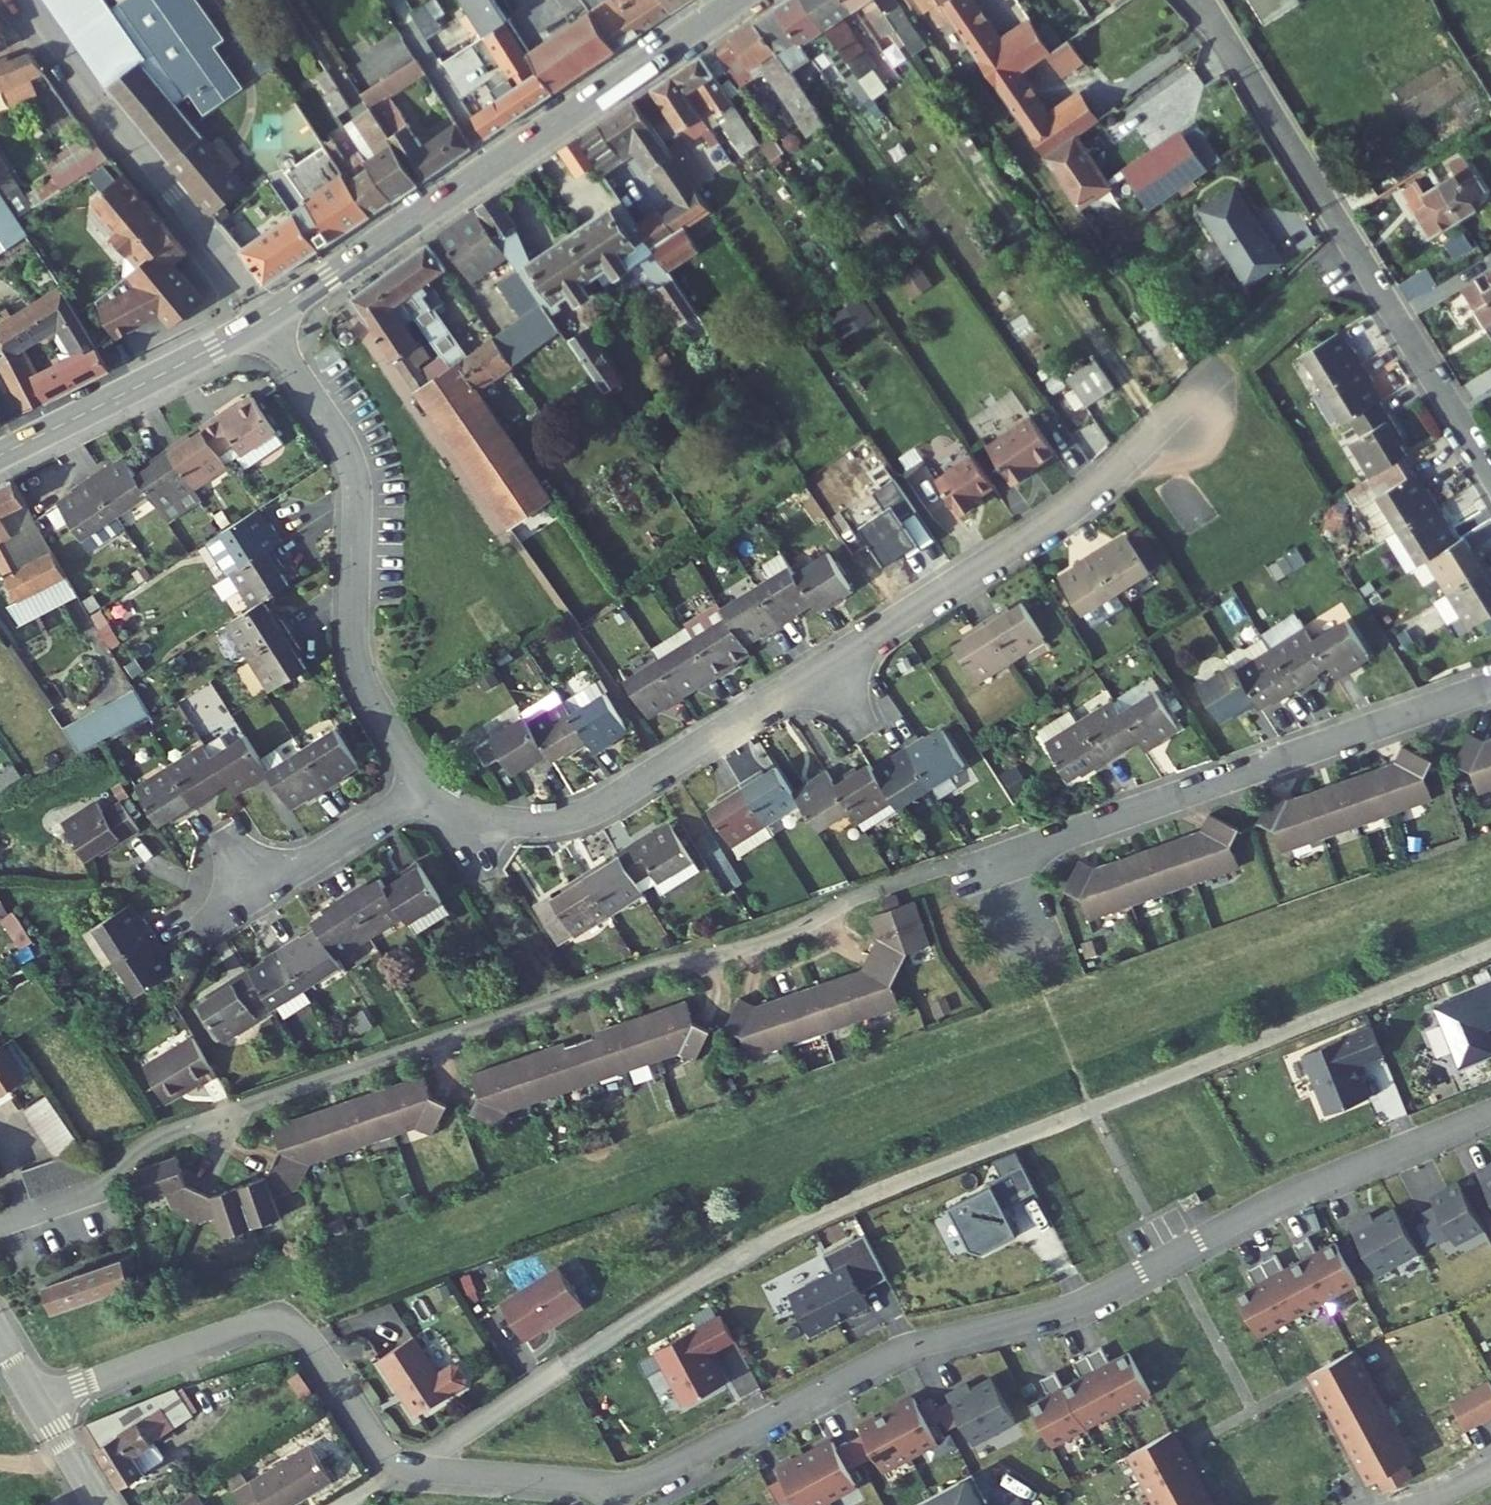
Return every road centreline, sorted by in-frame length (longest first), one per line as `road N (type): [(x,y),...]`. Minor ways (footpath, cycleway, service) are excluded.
road 1 (track): [(419,1469),(785,1233),(1490,950)]
road 2 (residential): [(0,1222),(99,1187),(143,1147),(180,1131),(640,971),(772,940),(914,879),(995,861)]
road 3 (residential): [(616,1486),(759,1426),(907,1348),(1095,1298),(1287,1195),(1490,1112)]
road 4 (residential): [(429,782),(473,810),(514,821),(570,821),(611,805),(1064,516),(1221,368)]
road 5 (tertiary): [(271,315),(742,0)]
road 6 (residential): [(1197,0),(1490,475)]
road 7 (residential): [(995,861),(1490,688)]
road 8 (residential): [(256,324),(353,470),(360,671),(429,782)]
road 9 (residential): [(271,315),(97,100),(27,0)]
road 10 (tertiary): [(0,456),(256,324)]
road 11 (residential): [(429,782),(228,910)]
road 12 (residential): [(37,1401),(255,1325)]
road 13 (residential): [(255,1325),(276,1319),(301,1330),(384,1450),(405,1466)]
road 14 (residential): [(616,1486),(419,1469)]
road 15 (tertiary): [(99,1504),(37,1401)]

